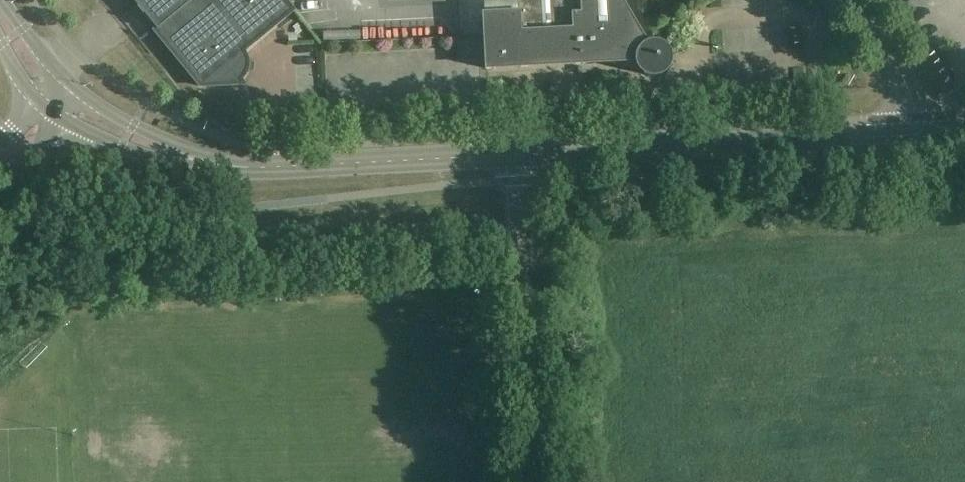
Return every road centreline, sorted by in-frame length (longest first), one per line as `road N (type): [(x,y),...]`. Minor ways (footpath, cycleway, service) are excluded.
road 1 (tertiary): [(926,135),(517,156)]
road 2 (unclassified): [(531,481),(517,156)]
road 3 (tertiary): [(517,156),(222,165)]
road 4 (tertiary): [(222,165),(70,84)]
road 5 (tertiary): [(62,121),(173,163),(222,165)]
road 6 (unclassified): [(926,135),(860,0)]

